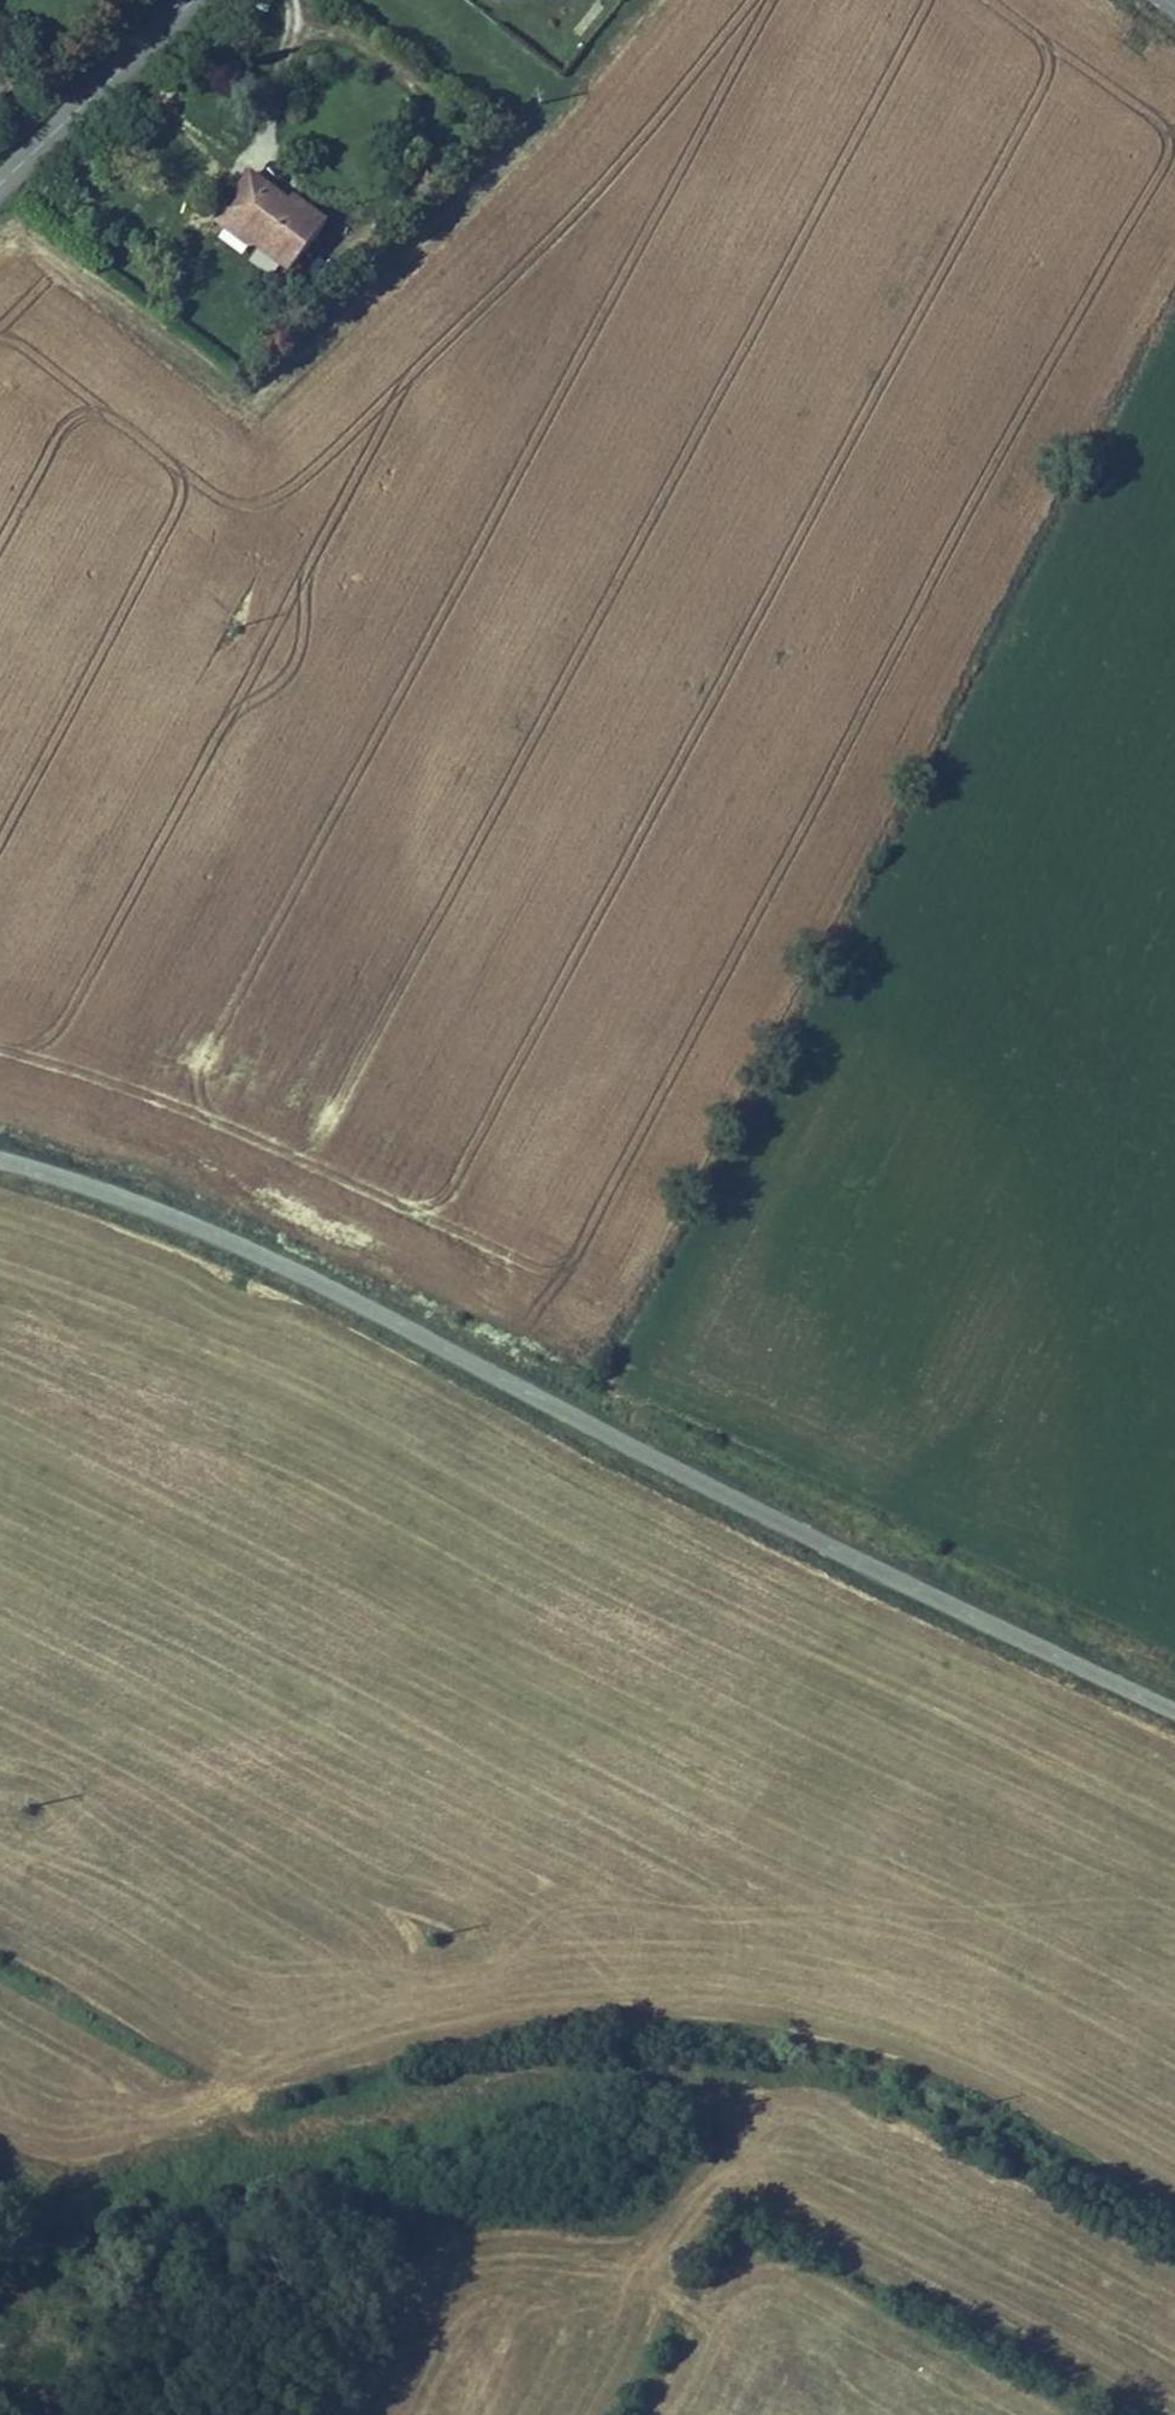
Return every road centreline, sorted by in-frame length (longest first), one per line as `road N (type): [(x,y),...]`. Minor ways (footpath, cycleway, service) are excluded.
road 1 (unclassified): [(0,1158),(127,1192),(450,1356),(1174,1702)]
road 2 (tertiary): [(0,180),(185,0)]

